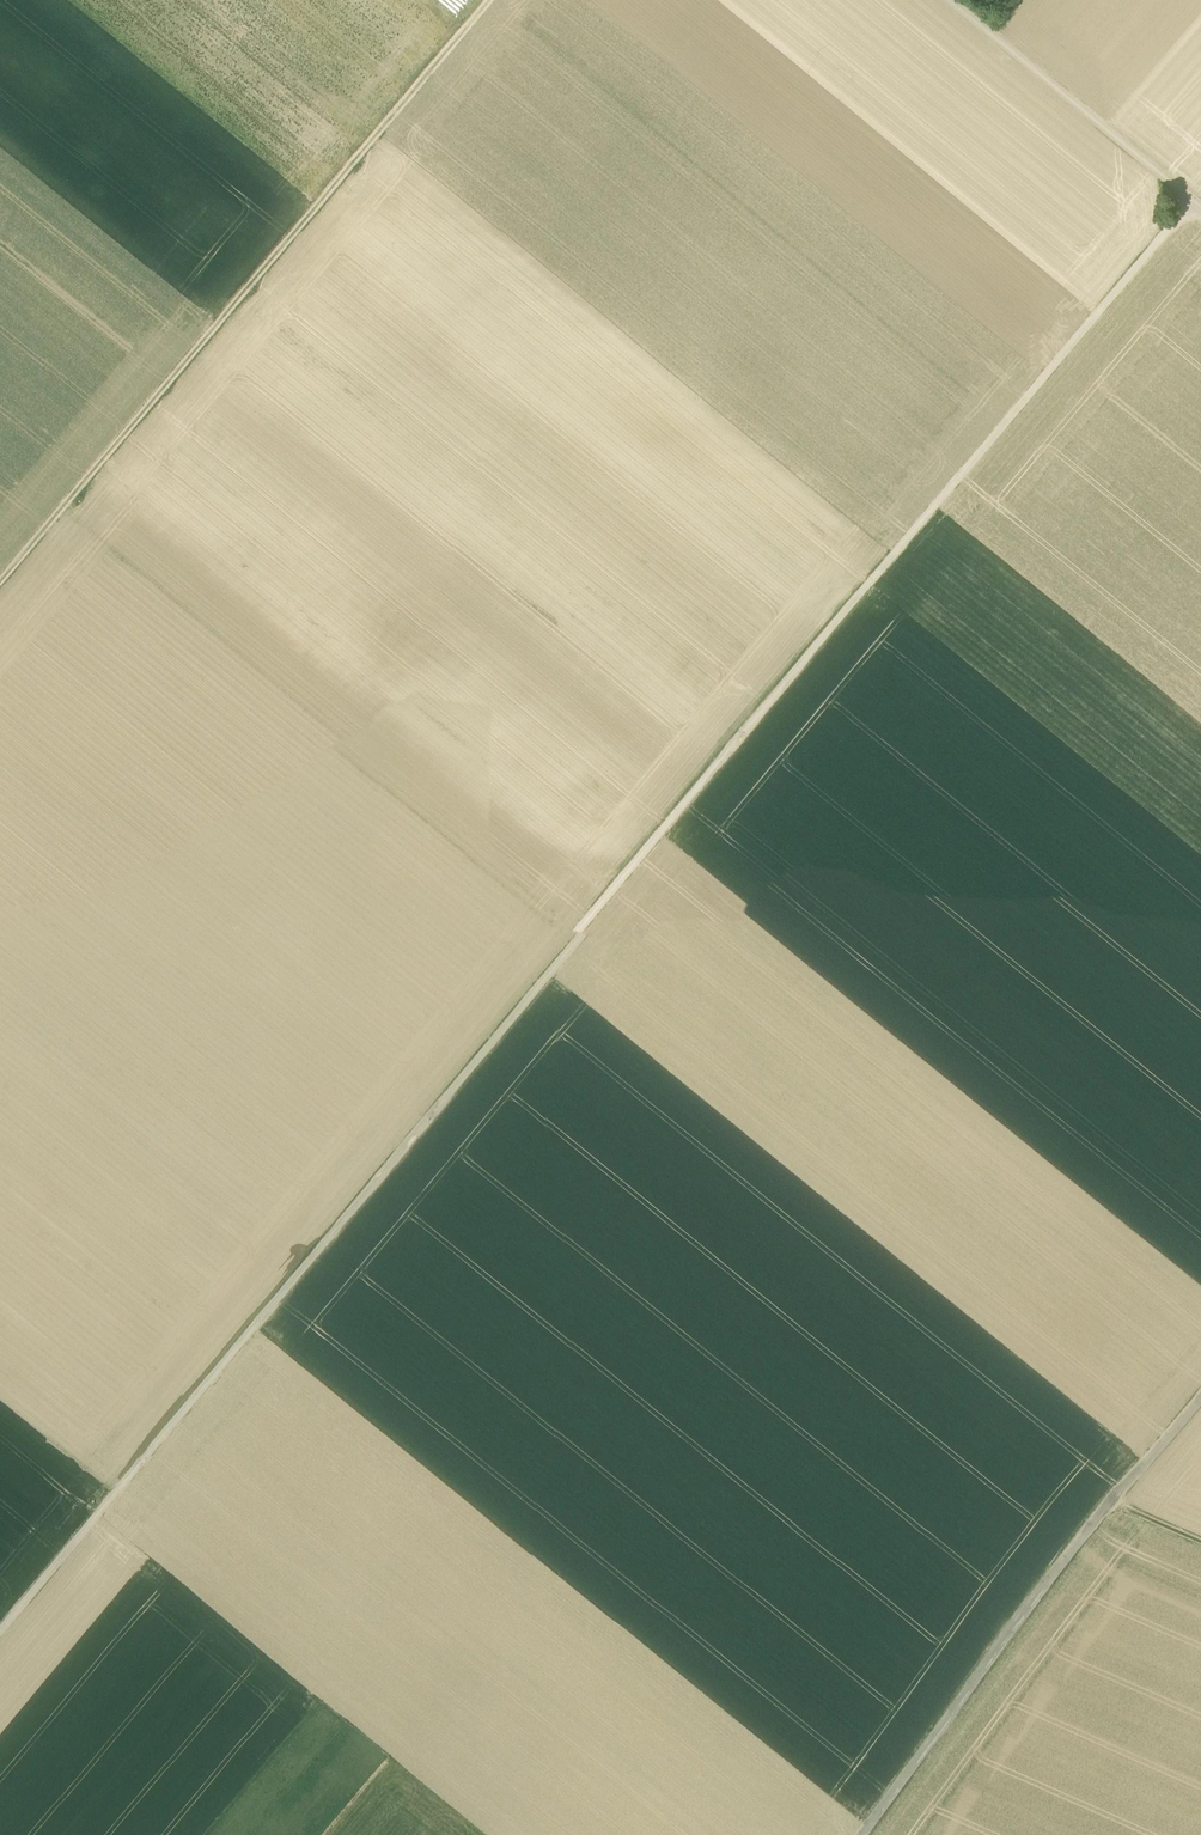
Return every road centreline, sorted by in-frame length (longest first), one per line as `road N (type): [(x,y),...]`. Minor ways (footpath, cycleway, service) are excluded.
road 1 (track): [(1194,207),(0,1630)]
road 2 (track): [(0,594),(497,0)]
road 3 (track): [(1200,1401),(1049,1578),(864,1834)]
road 4 (unclassified): [(1200,212),(942,0)]

